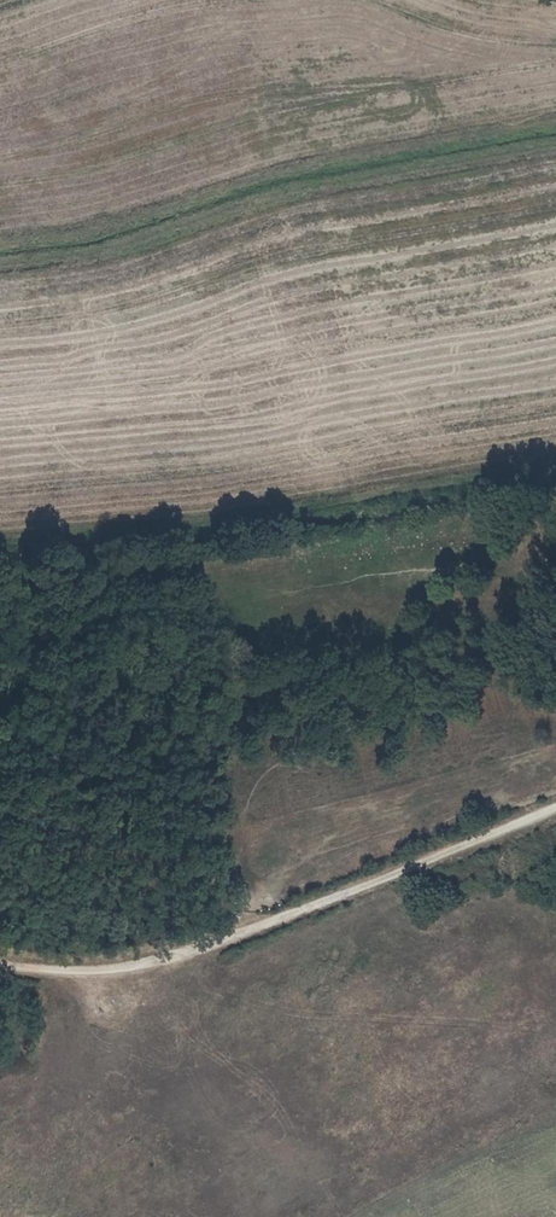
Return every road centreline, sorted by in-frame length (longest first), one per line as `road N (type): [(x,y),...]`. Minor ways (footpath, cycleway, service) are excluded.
road 1 (track): [(555,811),(127,972),(0,963)]

